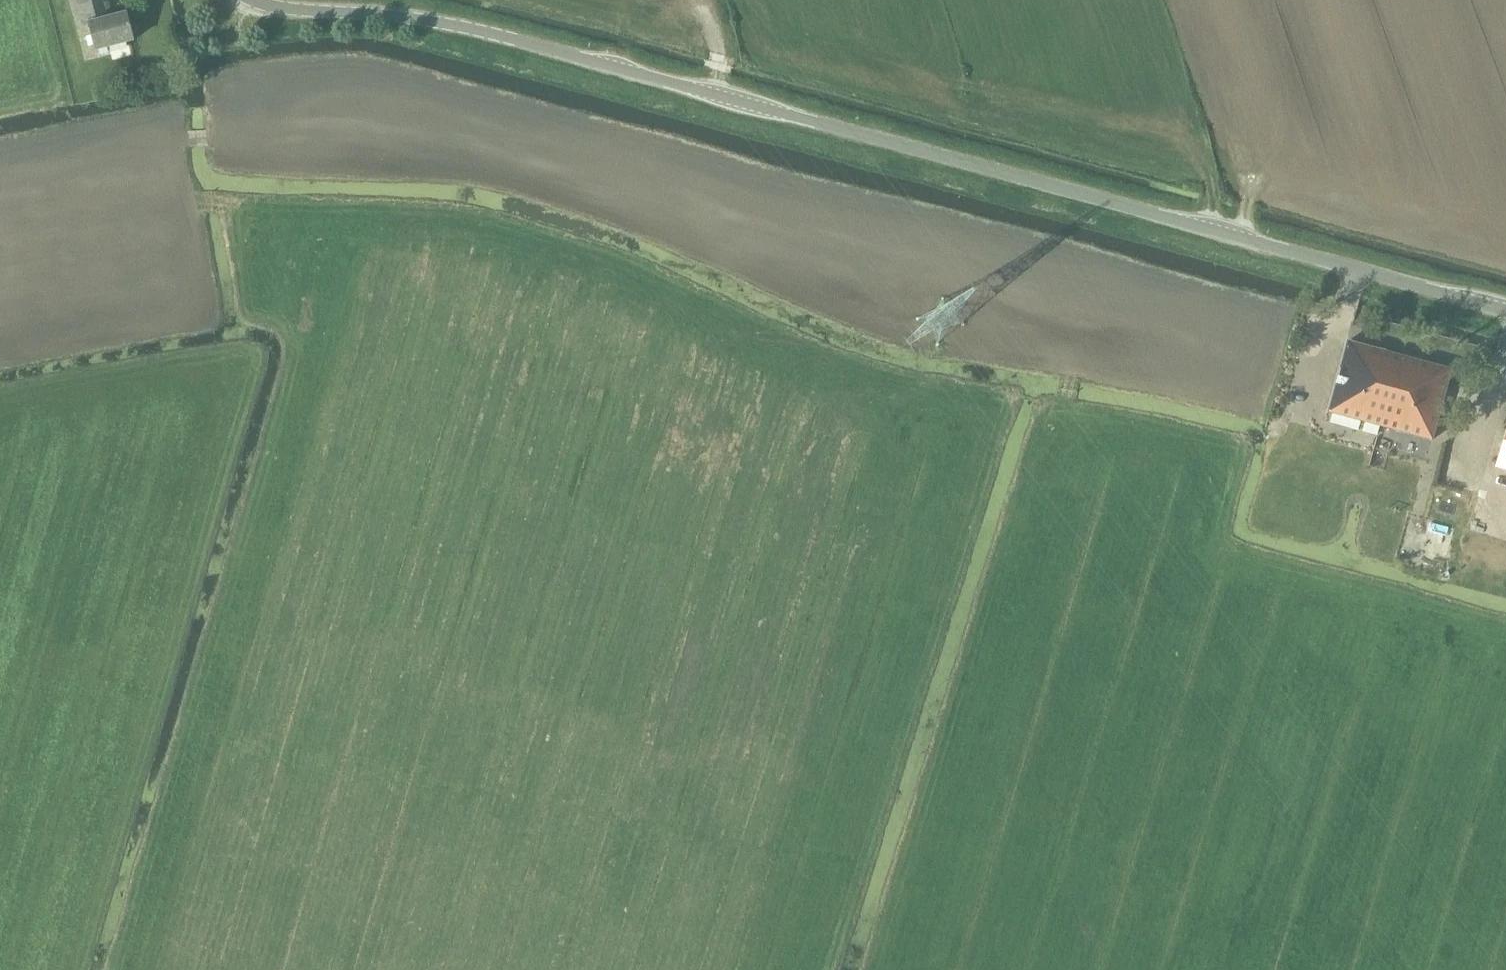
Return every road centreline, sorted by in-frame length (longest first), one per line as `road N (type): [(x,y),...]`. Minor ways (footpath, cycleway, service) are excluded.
road 1 (unclassified): [(263,0),(458,26),(1505,305)]

